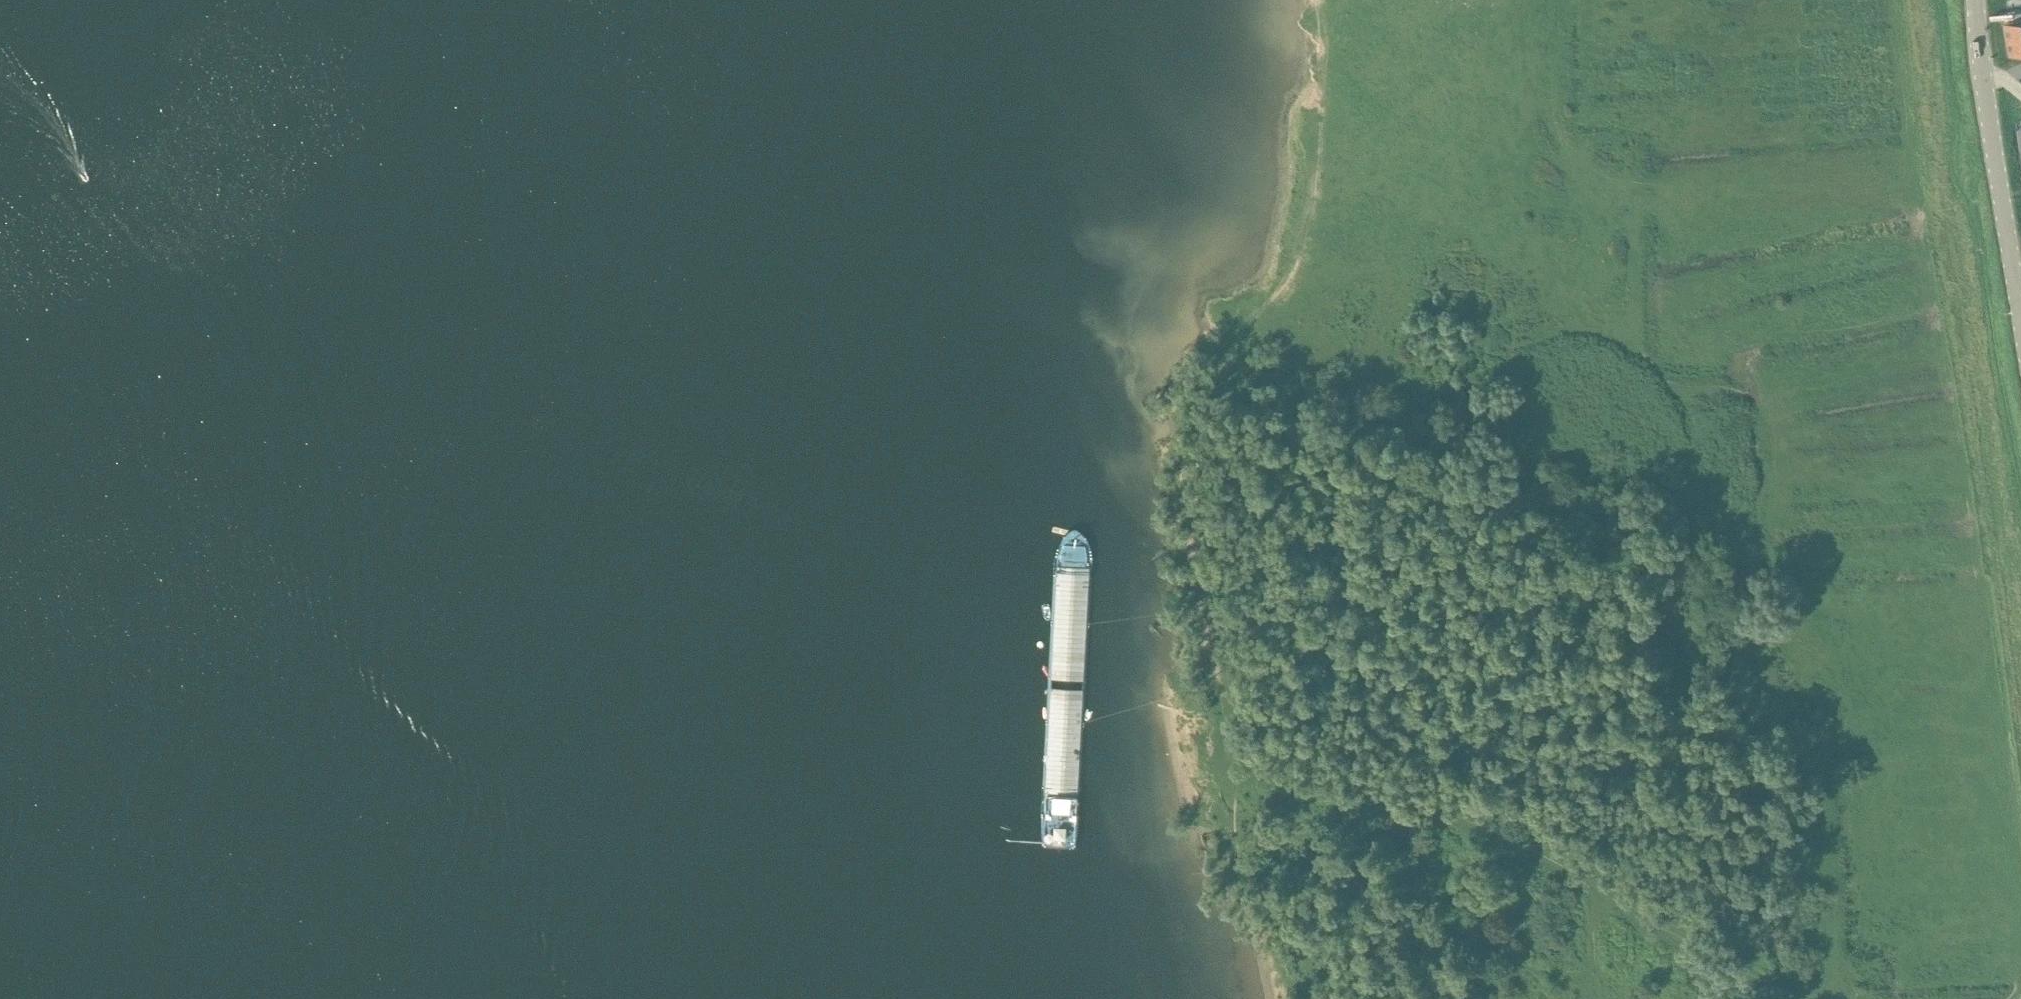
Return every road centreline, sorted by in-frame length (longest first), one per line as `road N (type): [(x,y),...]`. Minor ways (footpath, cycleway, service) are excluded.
road 1 (tertiary): [(2020,314),(1977,0)]

